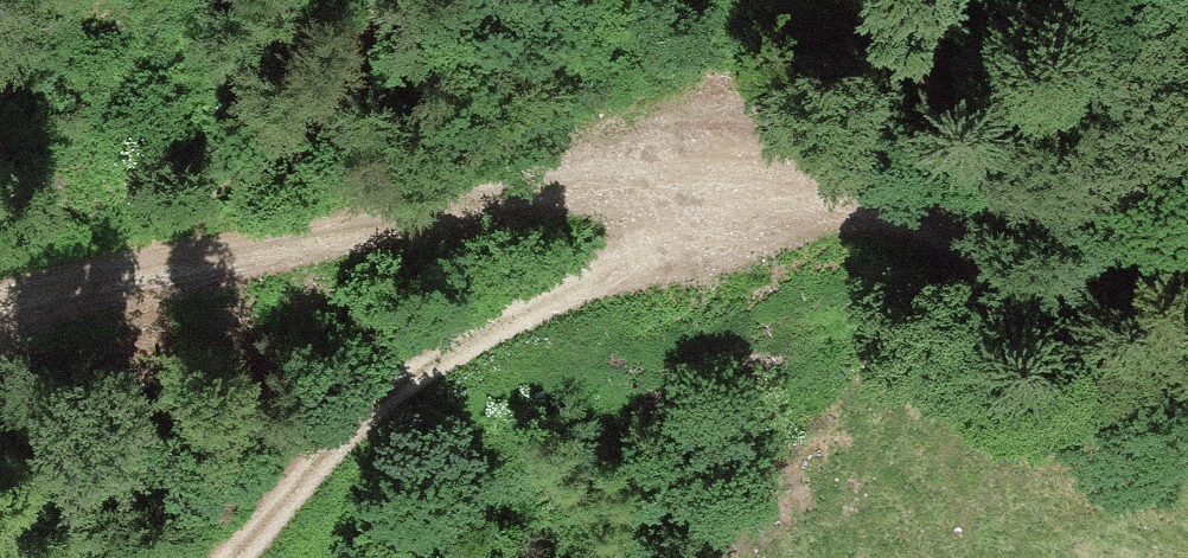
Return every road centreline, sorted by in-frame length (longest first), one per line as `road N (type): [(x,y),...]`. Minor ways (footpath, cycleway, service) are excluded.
road 1 (track): [(723,198),(450,356),(384,404),(290,515),(242,557)]
road 2 (track): [(1187,352),(848,198),(723,198)]
road 3 (track): [(723,198),(622,185),(352,246)]
road 4 (track): [(0,308),(352,246)]

